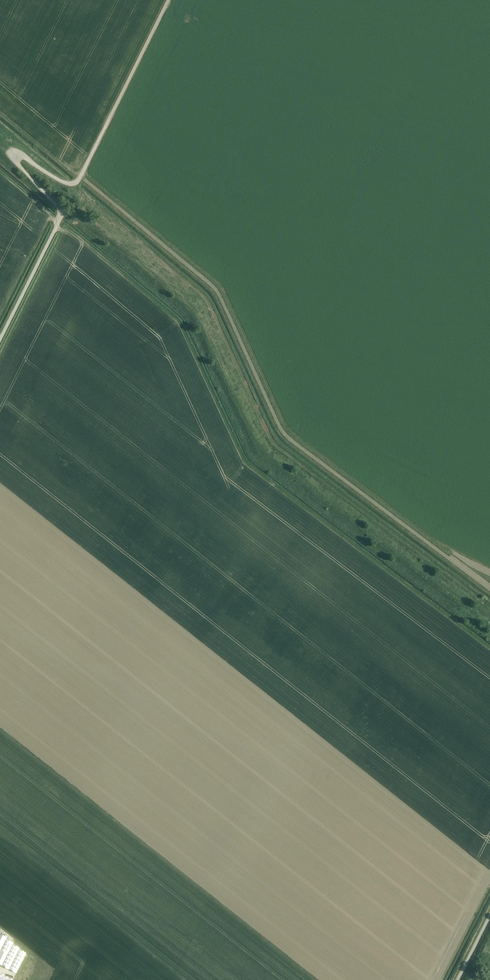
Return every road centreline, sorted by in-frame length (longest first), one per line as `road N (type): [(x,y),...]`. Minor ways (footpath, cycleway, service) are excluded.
road 1 (track): [(76,182),(198,316),(260,454),(489,629)]
road 2 (unclassified): [(0,339),(61,218),(12,154),(76,182),(168,0)]

